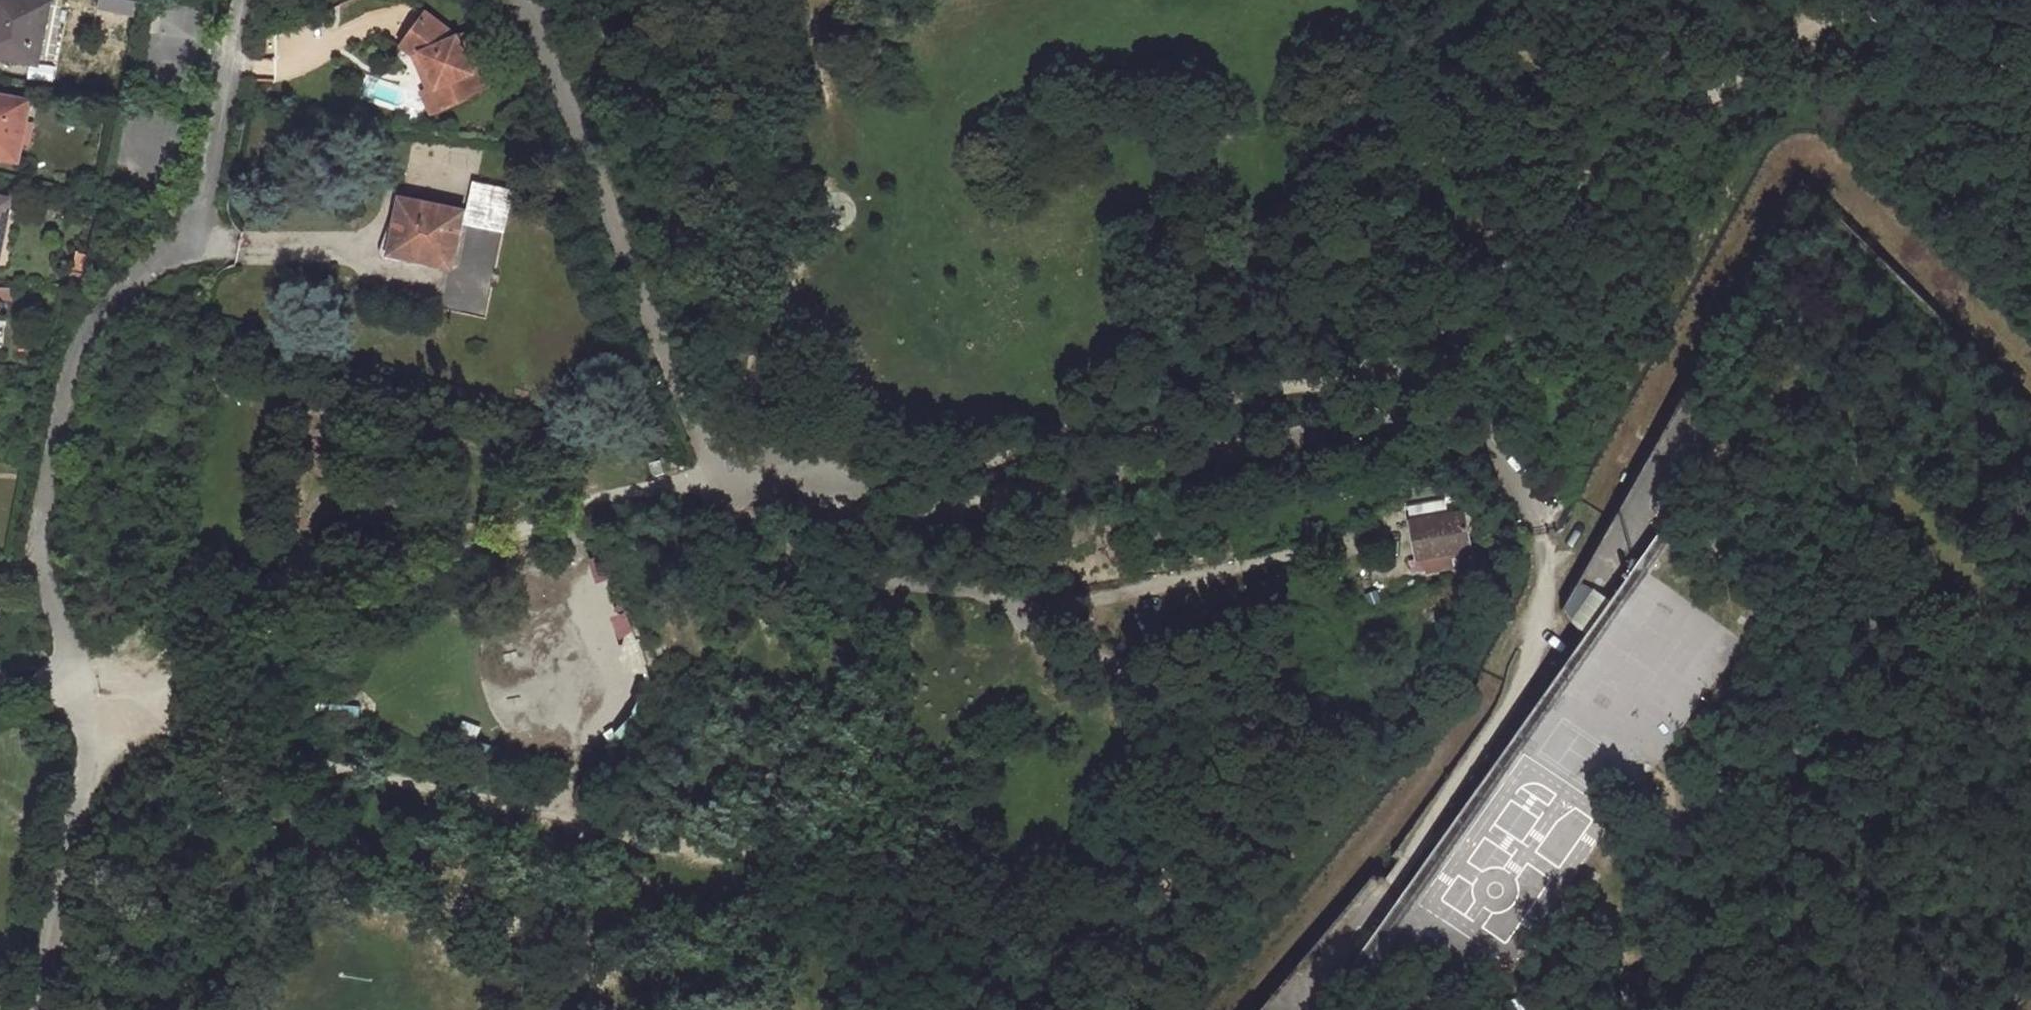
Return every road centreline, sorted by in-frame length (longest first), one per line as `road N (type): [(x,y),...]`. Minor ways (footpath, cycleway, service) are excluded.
road 1 (unclassified): [(94,714),(41,553),(76,352),(191,229),(235,0)]

